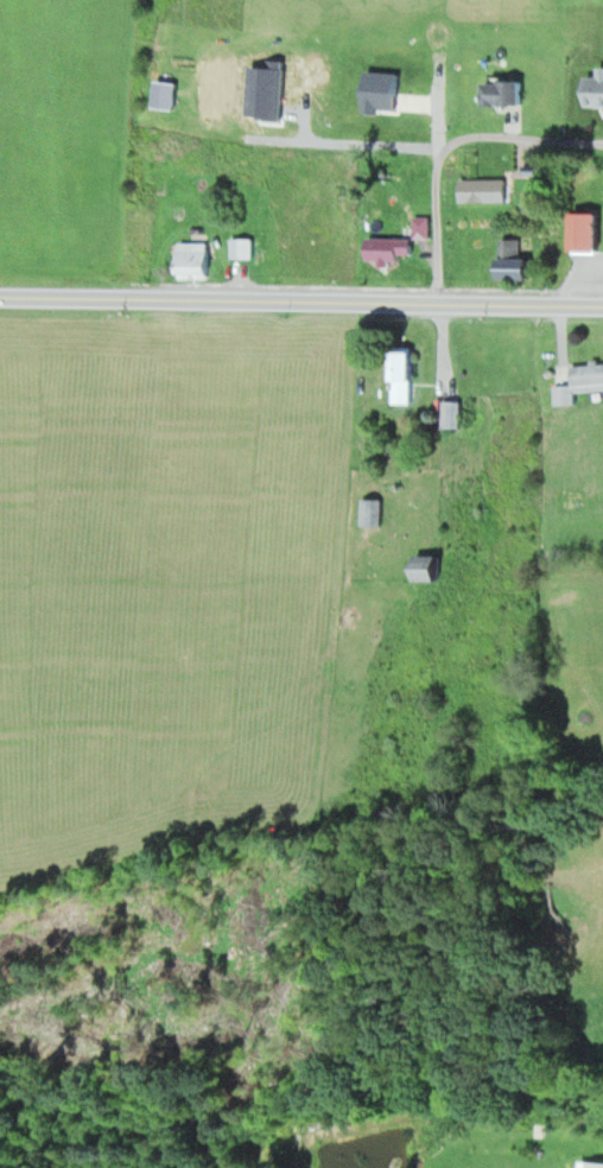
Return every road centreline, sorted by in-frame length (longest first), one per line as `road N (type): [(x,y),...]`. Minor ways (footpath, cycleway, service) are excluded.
road 1 (secondary): [(602,305),(0,298)]
road 2 (residential): [(602,143),(475,135),(449,145),(434,169),(438,303)]

